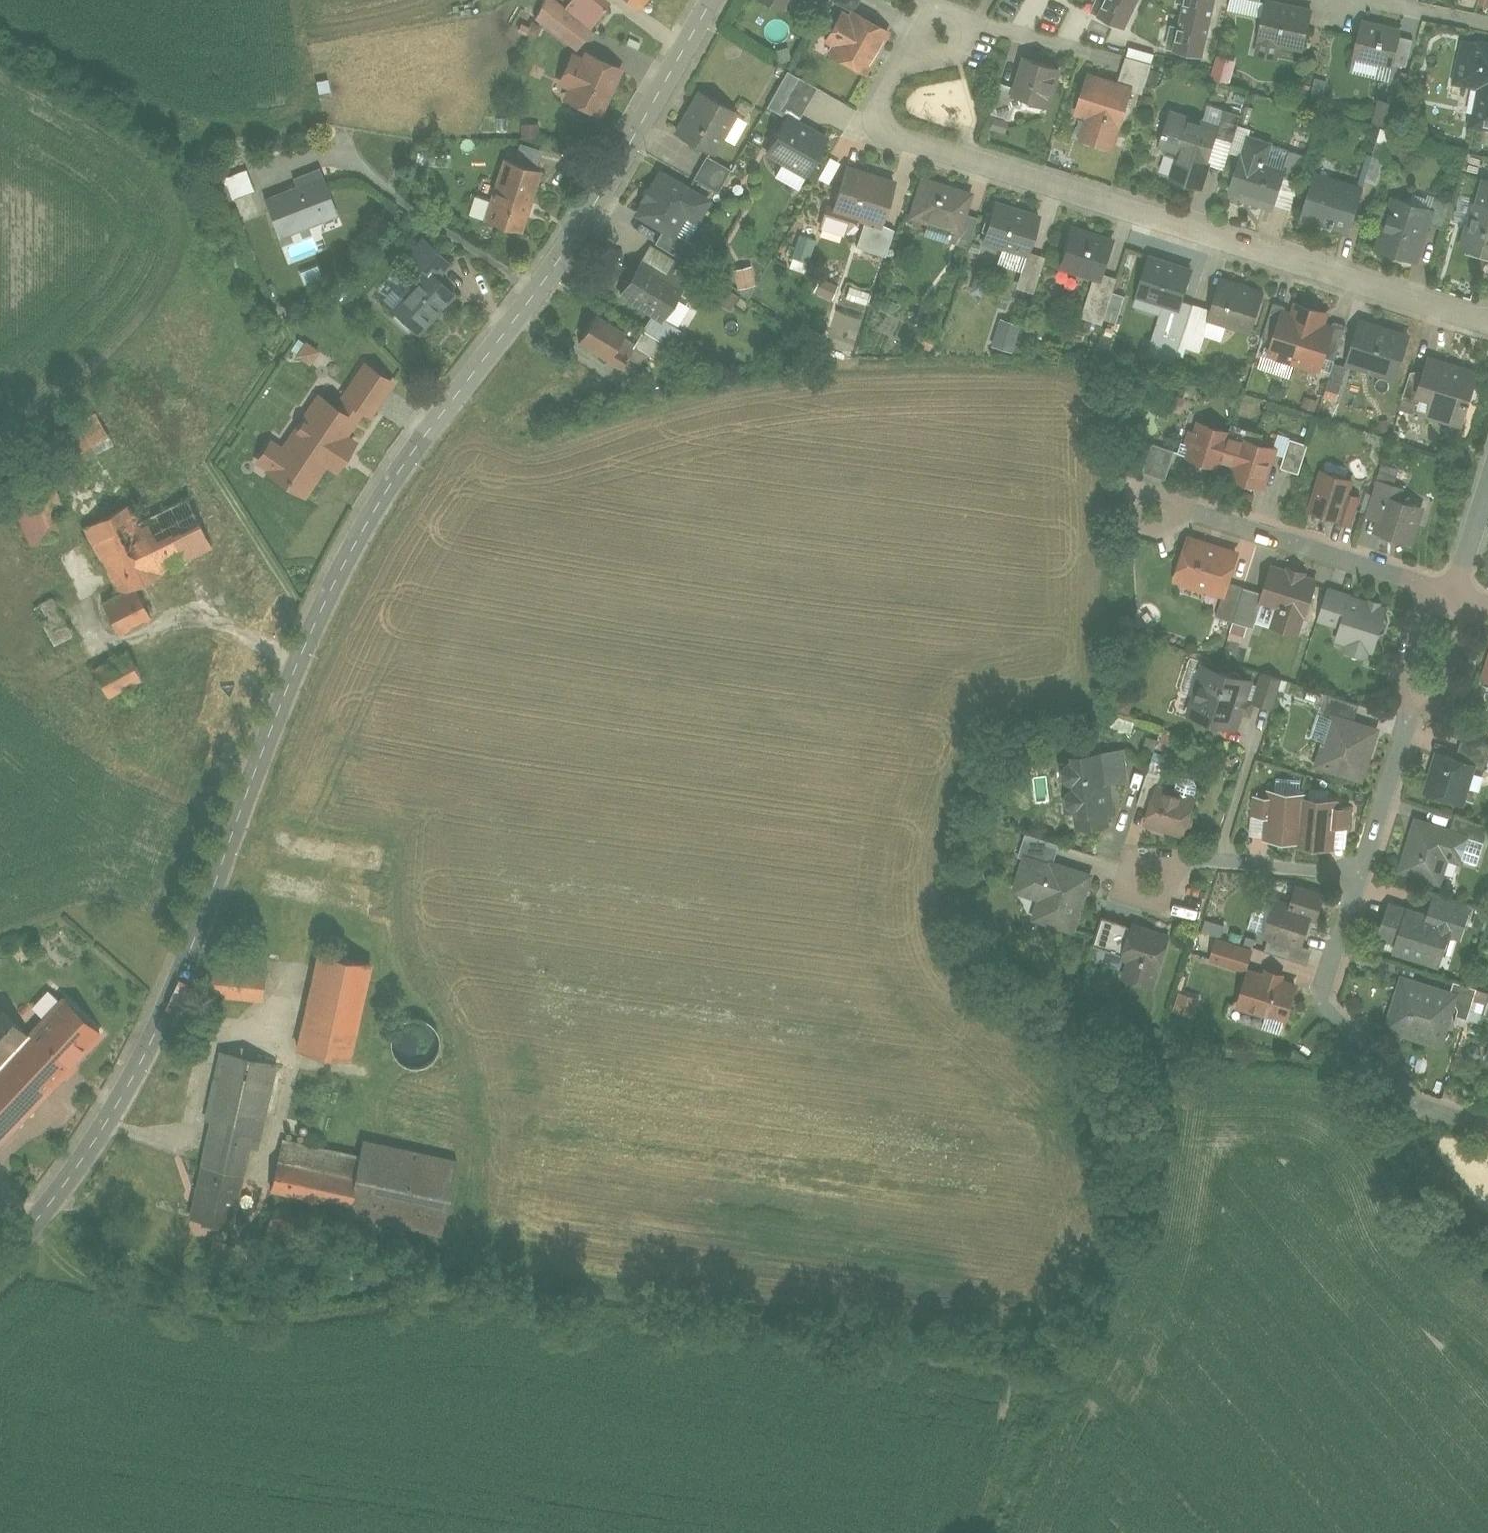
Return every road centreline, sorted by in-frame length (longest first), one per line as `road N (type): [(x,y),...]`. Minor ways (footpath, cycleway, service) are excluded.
road 1 (tertiary): [(0,1254),(62,1182),(130,1082),(338,572),(391,479),(567,249),(707,0)]
road 2 (residential): [(1487,317),(904,138),(888,129),(882,104),(902,66),(944,30)]
road 3 (residential): [(1361,872),(1315,980),(1311,1016),(1320,1045),(1360,1086),(1487,1125)]
road 4 (residential): [(1161,492),(1450,587)]
road 5 (residential): [(1361,872),(1191,863),(1158,876)]
road 6 (residential): [(1417,707),(1361,872)]
road 7 (residential): [(1417,707),(1447,699),(1465,621),(1446,602)]
road 8 (residential): [(1446,602),(1424,612),(1400,683),(1417,707)]
road 9 (residential): [(1487,465),(1450,587)]

